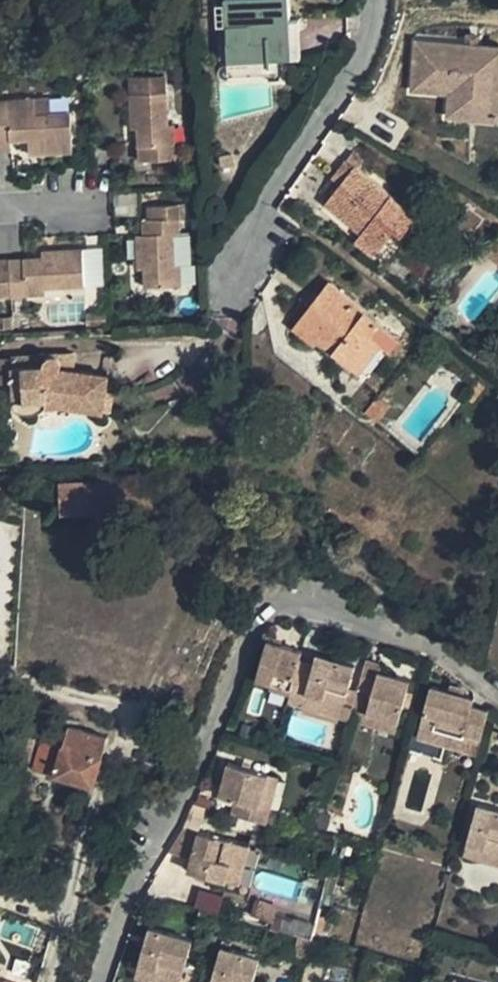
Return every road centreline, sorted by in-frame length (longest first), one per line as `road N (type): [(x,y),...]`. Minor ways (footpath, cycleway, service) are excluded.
road 1 (residential): [(497,697),(438,652),(299,603),(266,613),(142,873),(106,981)]
road 2 (residential): [(49,981),(117,728),(116,705),(1,678),(0,635)]
road 3 (residential): [(232,297),(384,47),(383,0)]

